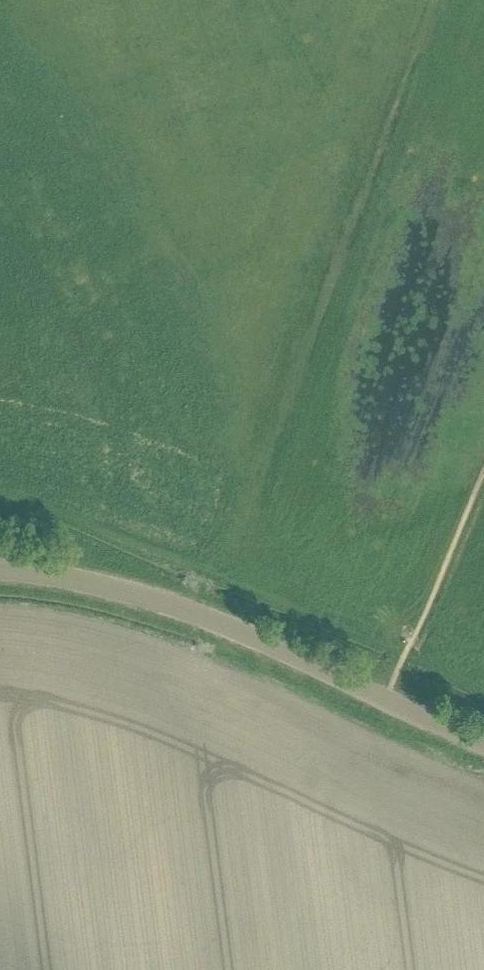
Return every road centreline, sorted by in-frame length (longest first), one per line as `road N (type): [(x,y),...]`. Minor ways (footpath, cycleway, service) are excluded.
road 1 (tertiary): [(0,570),(106,586),(198,615),(483,740)]

